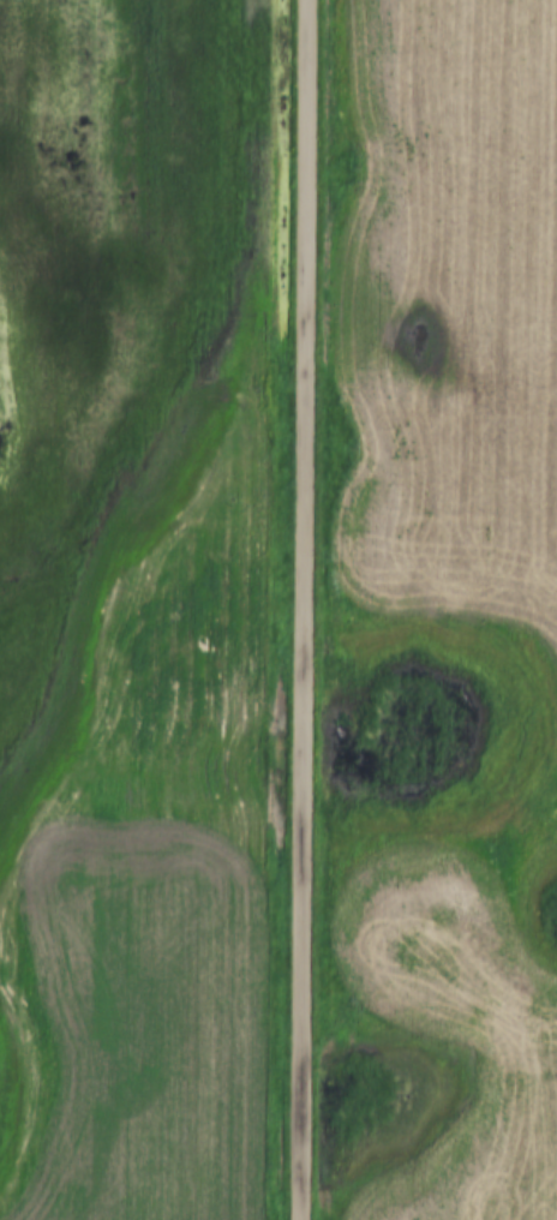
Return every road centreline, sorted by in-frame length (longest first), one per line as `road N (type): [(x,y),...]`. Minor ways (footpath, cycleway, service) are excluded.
road 1 (residential): [(297,1219),(304,0)]

